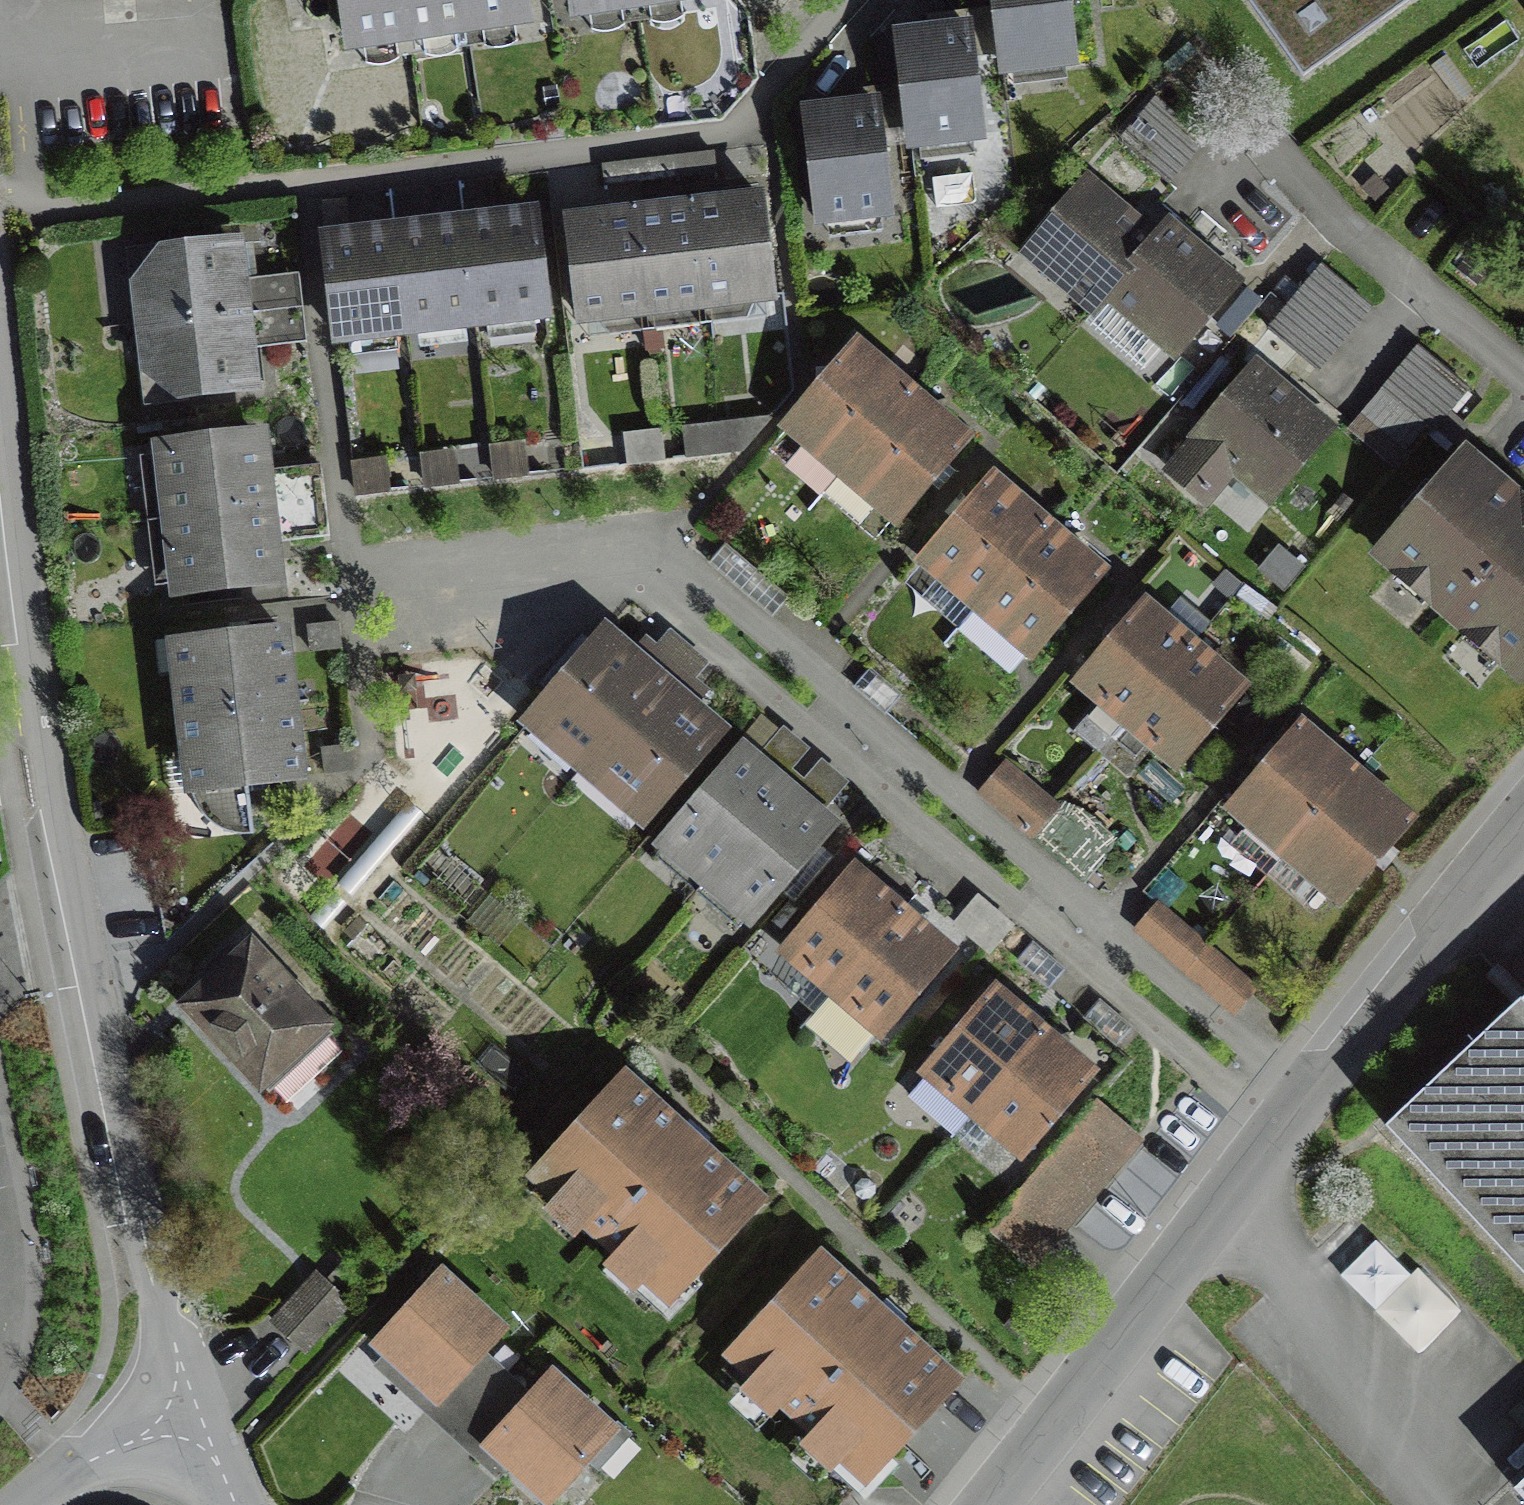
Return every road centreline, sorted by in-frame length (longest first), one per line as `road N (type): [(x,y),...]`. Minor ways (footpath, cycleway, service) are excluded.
road 1 (residential): [(0,418),(77,923),(134,1216),(192,1416)]
road 2 (residential): [(1523,827),(993,1504)]
road 3 (residential): [(192,1416),(74,1504)]

